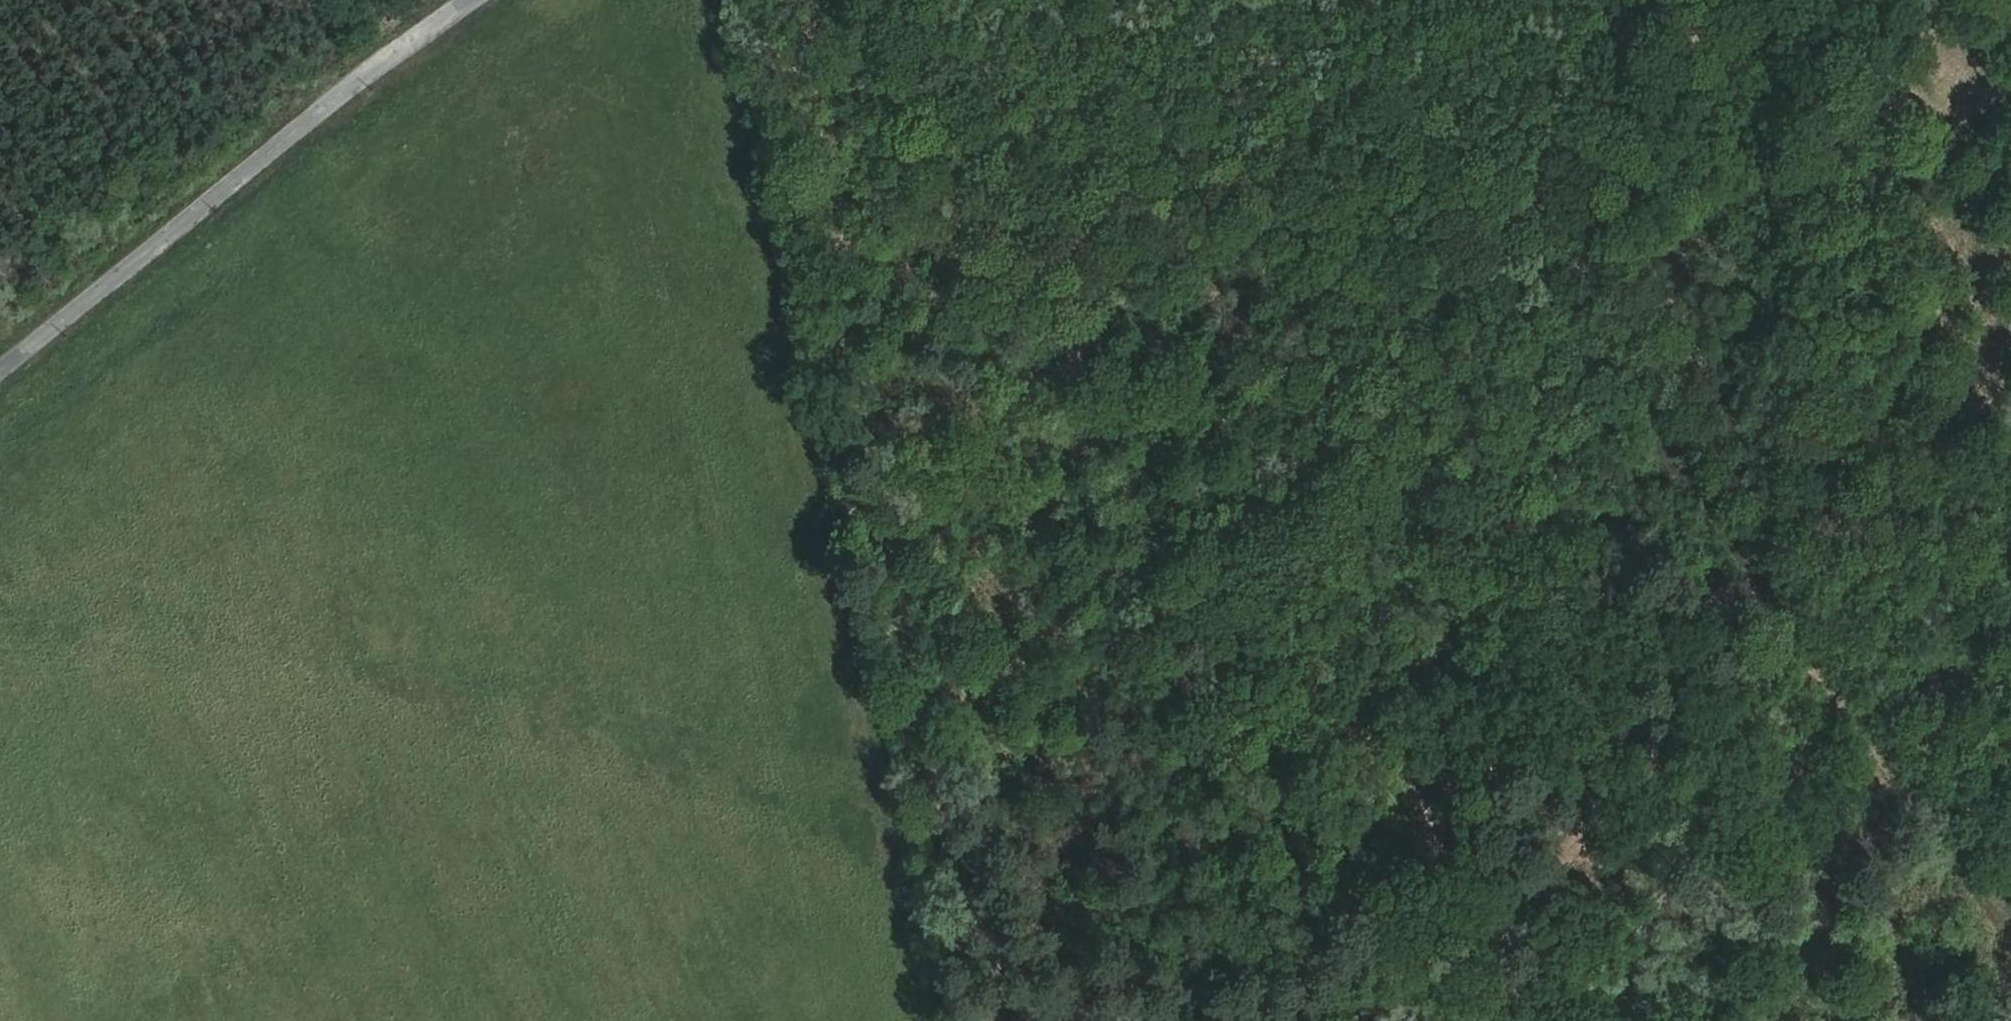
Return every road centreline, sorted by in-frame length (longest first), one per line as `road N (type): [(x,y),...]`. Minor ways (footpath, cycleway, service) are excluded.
road 1 (unclassified): [(470,0),(268,150),(0,367)]

